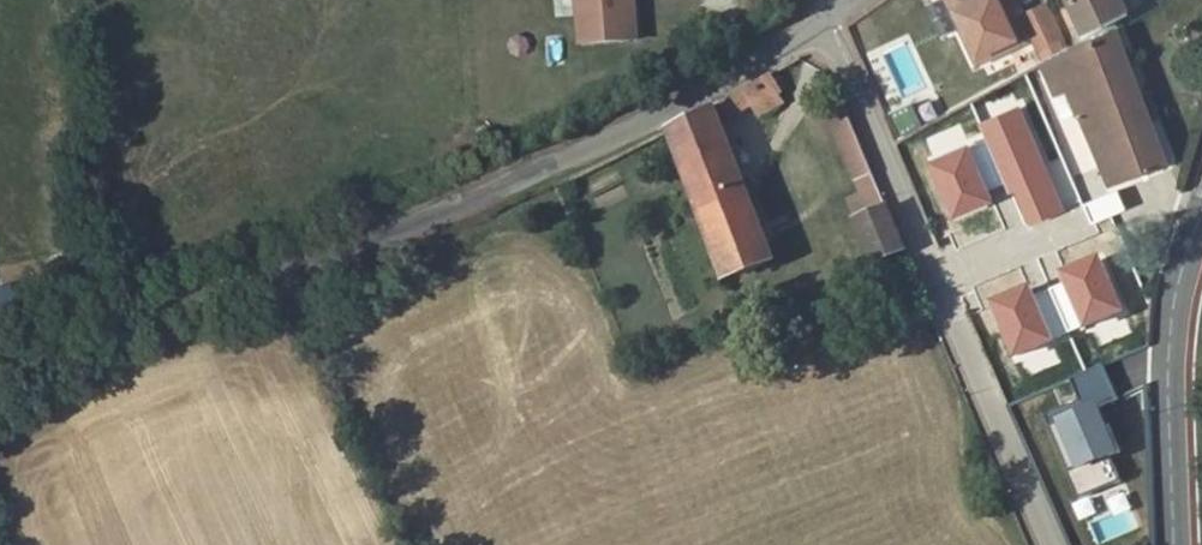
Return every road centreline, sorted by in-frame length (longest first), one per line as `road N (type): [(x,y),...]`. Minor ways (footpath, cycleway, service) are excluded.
road 1 (unclassified): [(0,375),(89,333),(275,278),(488,191),(814,15)]
road 2 (unclassified): [(1043,544),(814,15)]
road 3 (tertiary): [(1156,544),(1163,288),(1201,172)]

